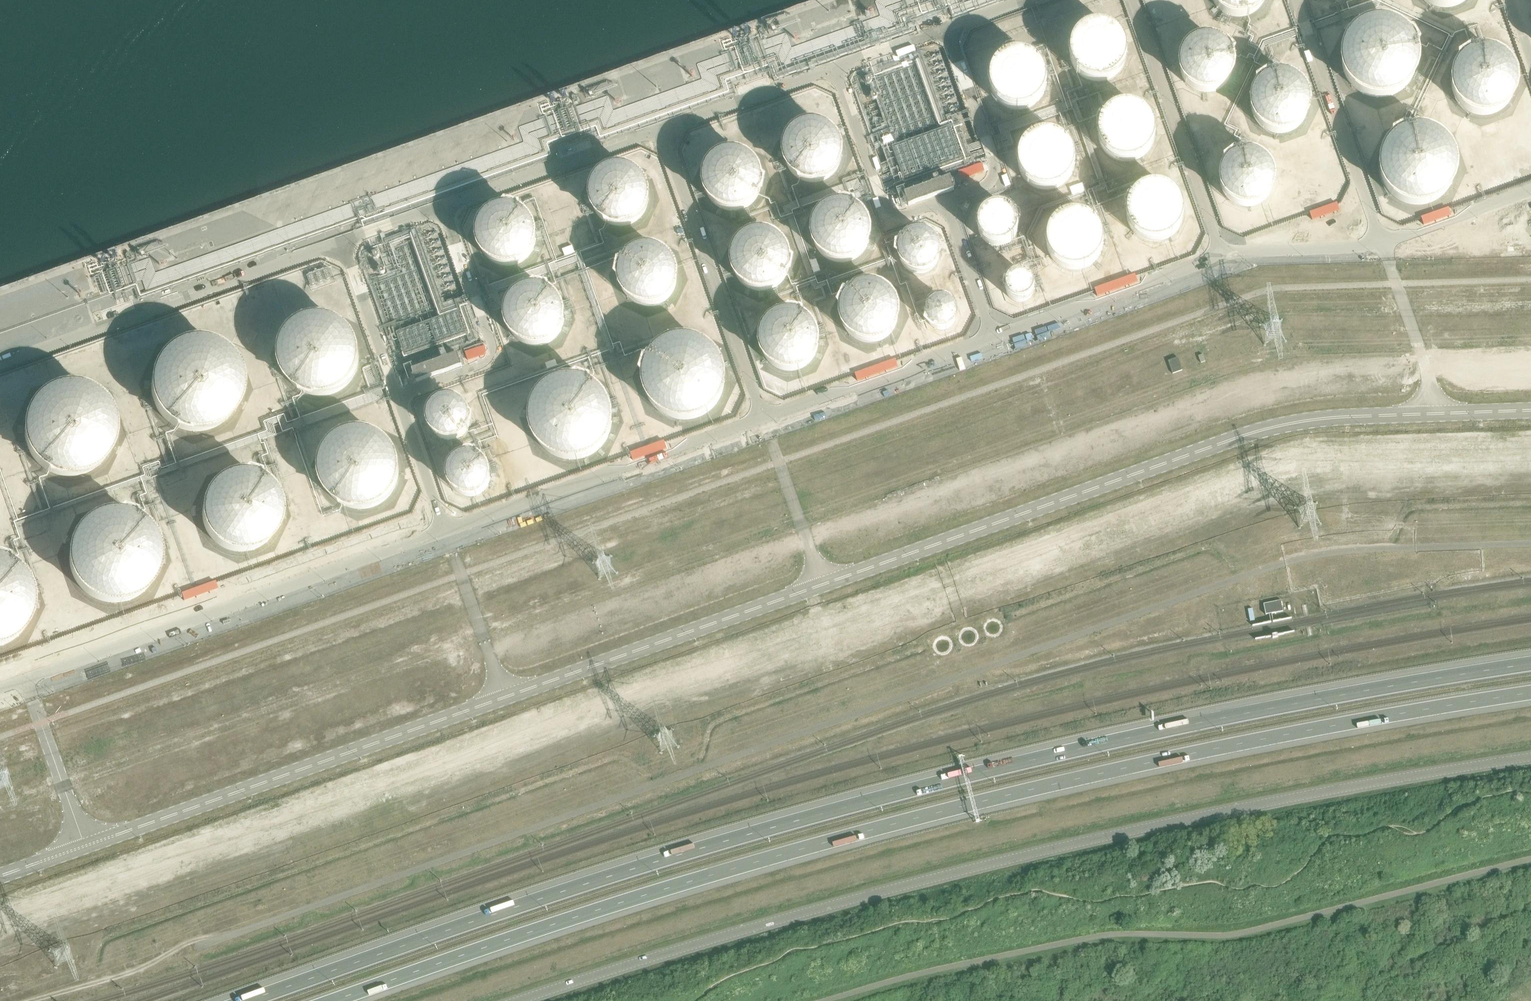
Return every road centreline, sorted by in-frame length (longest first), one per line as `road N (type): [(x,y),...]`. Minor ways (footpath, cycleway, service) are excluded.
road 1 (unclassified): [(0,876),(1249,434),(1321,420),(1530,412)]
road 2 (trunk): [(1530,664),(1288,704),(892,795),(703,847),(248,1000)]
road 3 (trunk): [(334,1000),(709,875),(914,818),(1284,734),(1530,692)]
road 4 (unclassified): [(516,1000),(1052,849),(1530,758)]
road 5 (track): [(1251,574),(1250,592),(1261,597),(1422,547)]

